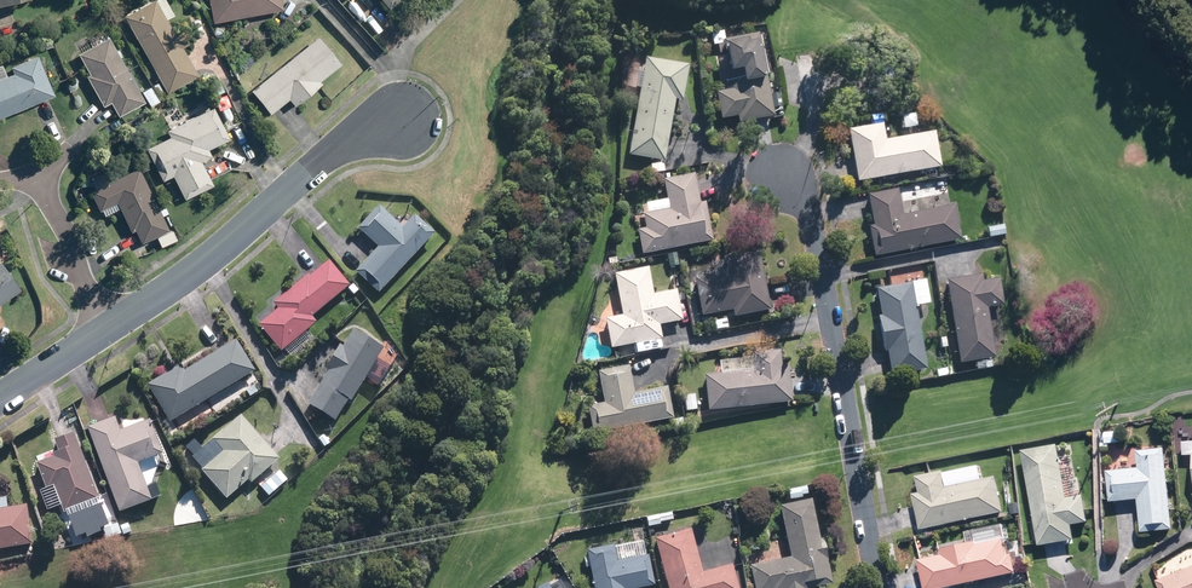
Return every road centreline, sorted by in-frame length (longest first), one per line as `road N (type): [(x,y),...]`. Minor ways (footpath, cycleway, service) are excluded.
road 1 (residential): [(878,587),(813,218),(785,176)]
road 2 (residential): [(102,333),(204,263),(329,154),(409,119)]
road 3 (residential): [(39,179),(68,232),(102,333)]
road 4 (residential): [(409,119),(403,66),(448,0)]
road 5 (residential): [(0,398),(102,333)]

